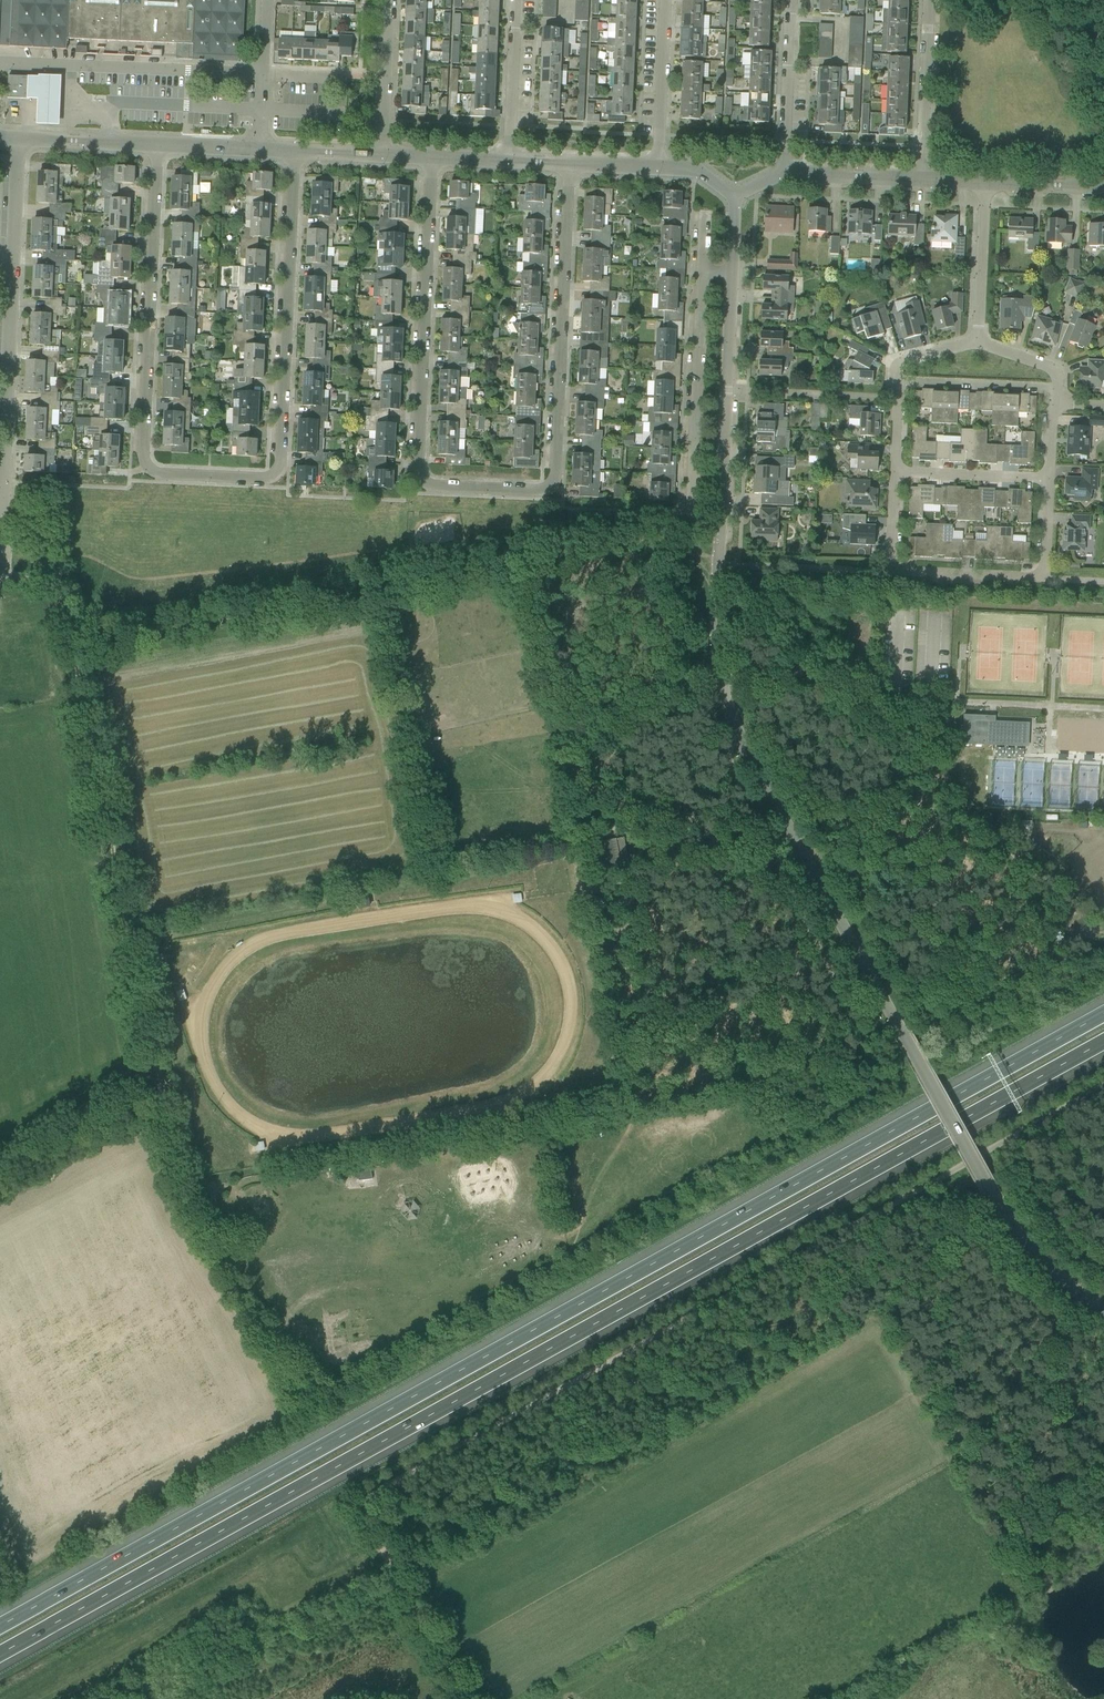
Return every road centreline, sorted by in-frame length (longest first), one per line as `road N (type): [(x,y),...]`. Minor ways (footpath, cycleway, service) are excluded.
road 1 (motorway): [(1103,1013),(0,1625)]
road 2 (motorway): [(0,1654),(1103,1043)]
road 3 (unclassified): [(1103,1308),(1045,1265),(1007,1219),(738,736),(714,640),(733,274)]
road 4 (track): [(1103,1088),(368,1498),(368,1521),(468,1698)]
road 5 (track): [(302,1407),(177,1172),(73,647)]
road 6 (unclassified): [(294,150),(279,466),(263,479),(158,475),(142,457),(161,144)]
road 7 (unclassified): [(570,163),(555,480),(536,491),(434,486),(418,469),(428,156)]
road 8 (track): [(716,663),(705,671),(714,727),(766,855),(843,995),(848,1024),(841,1045),(822,1059),(762,1069),(720,1111),(639,1126),(624,1113)]
road 9 (unclassified): [(894,466),(891,572),(1049,578),(1055,475)]
road 10 (track): [(856,699),(1094,939)]
road 11 (unclassified): [(690,514),(702,273)]
road 12 (unclassified): [(894,466),(903,357),(980,335)]
road 13 (track): [(755,830),(664,819),(580,795)]
road 14 (residential): [(792,0),(783,178)]
road 15 (residential): [(924,175),(933,0)]
road 16 (residential): [(661,167),(666,0)]
road 17 (unclassified): [(1055,475),(894,466)]
road 18 (residential): [(512,160),(518,0)]
road 19 (unclassified): [(980,335),(983,180)]
road 20 (residential): [(4,414),(10,260)]
road 21 (residential): [(382,154),(388,0)]
road 22 (tertiary): [(161,144),(15,137)]
road 23 (tertiary): [(924,175),(783,178)]
road 24 (tertiary): [(294,150),(161,144)]
road 25 (unclassified): [(0,547),(4,414)]
road 26 (unclassified): [(73,647),(60,584),(50,573),(0,580)]
road 27 (residential): [(10,260),(15,137)]
road 28 (tertiary): [(1103,187),(983,180)]

